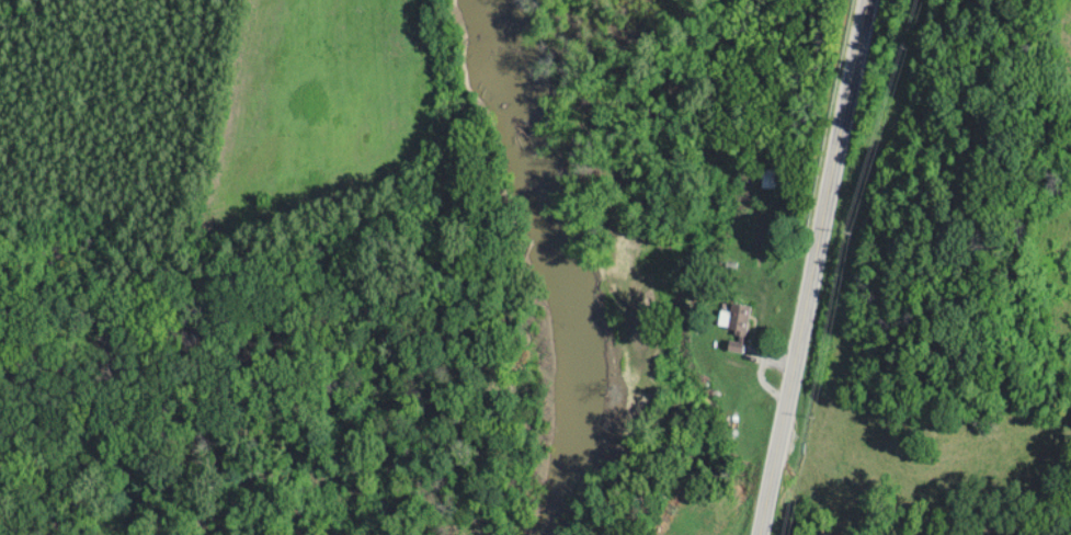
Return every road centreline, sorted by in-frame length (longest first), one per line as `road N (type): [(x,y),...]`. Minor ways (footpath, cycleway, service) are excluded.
road 1 (secondary): [(759,534),(868,0)]

